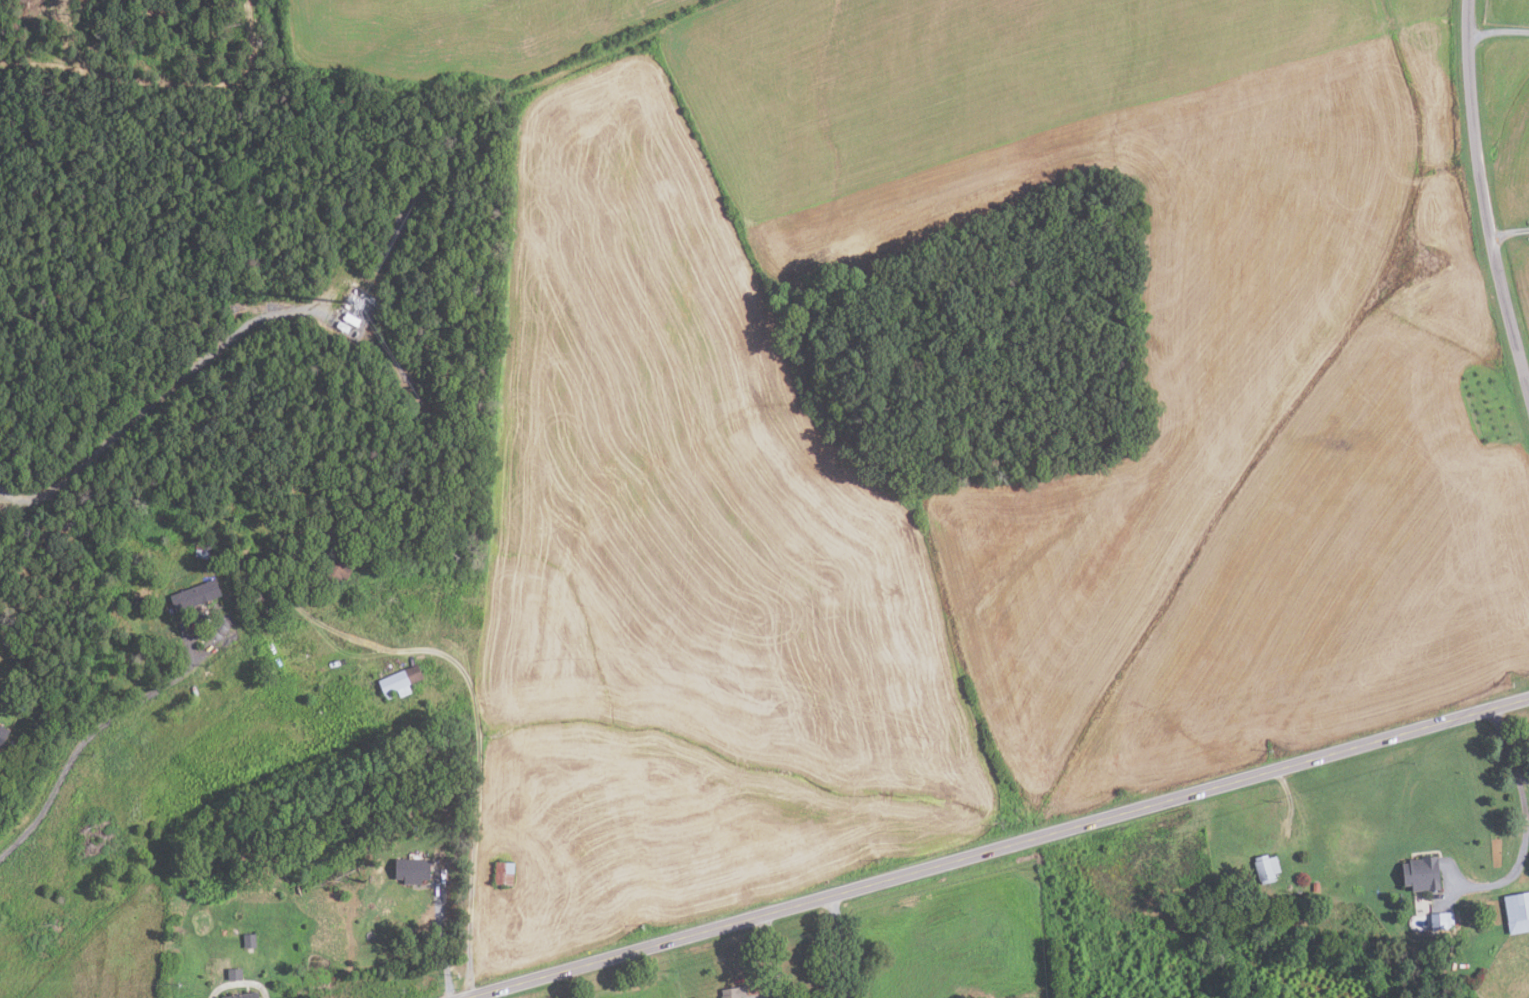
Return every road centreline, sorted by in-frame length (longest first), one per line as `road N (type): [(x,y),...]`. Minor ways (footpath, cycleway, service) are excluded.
road 1 (secondary): [(1528,696),(461,997)]
road 2 (residential): [(1471,0),(1477,124),(1528,379)]

